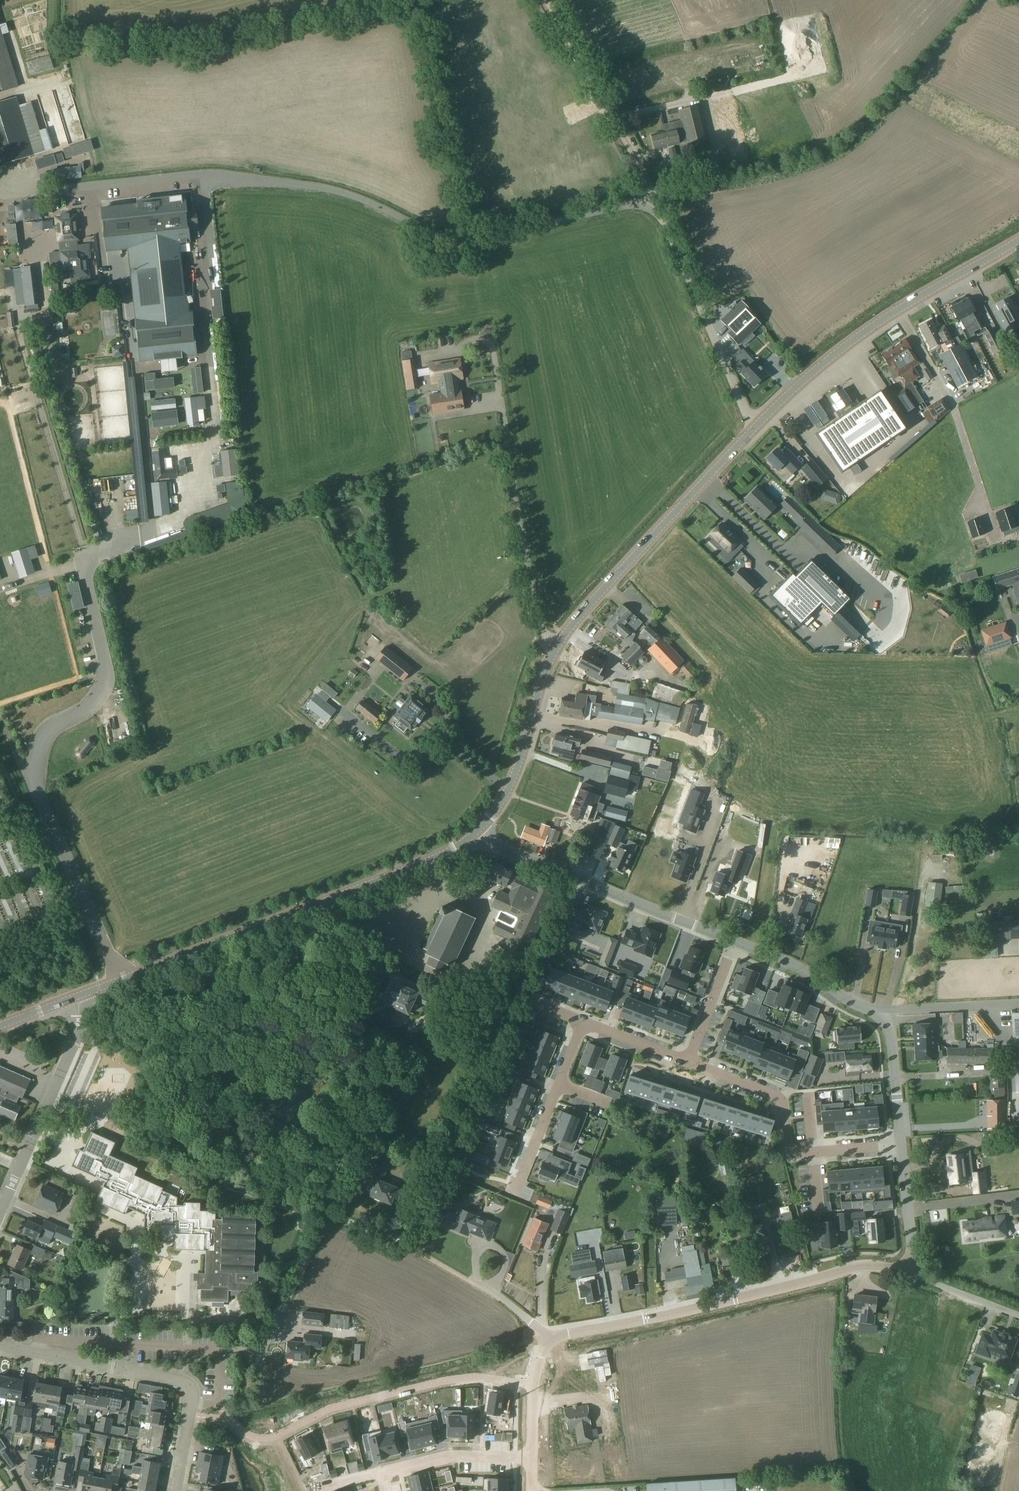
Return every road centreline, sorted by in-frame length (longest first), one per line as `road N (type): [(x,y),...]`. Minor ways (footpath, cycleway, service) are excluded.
road 1 (residential): [(656,198),(459,243),(314,187),(202,183),(39,192)]
road 2 (secondary): [(472,836),(508,789),(542,678),(571,624),(753,430)]
road 3 (secondary): [(79,996),(472,836)]
road 4 (unclassified): [(547,1339),(854,1266),(917,1272)]
road 5 (secondary): [(753,430),(862,336),(1018,240)]
road 6 (unclassified): [(901,1143),(890,1025),(801,968),(734,941)]
road 7 (unclassified): [(734,941),(472,836)]
road 8 (residential): [(688,1061),(776,1096),(798,1152),(901,1143)]
road 9 (residential): [(753,430),(656,198)]
road 10 (residential): [(0,1211),(74,1042),(79,996)]
road 11 (residential): [(656,198),(547,0)]
road 12 (residential): [(219,1350),(263,1345),(329,1213),(342,1218)]
road 13 (residential): [(219,1350),(41,1341),(39,1353)]
road 14 (residential): [(515,1190),(583,1022)]
road 15 (residential): [(192,1403),(179,1380),(39,1353)]
road 16 (residential): [(380,1472),(448,1455),(533,1458)]
road 17 (unclassified): [(917,1272),(901,1143)]
road 18 (residential): [(688,1061),(734,941)]
road 19 (unclassified): [(533,1458),(533,1387),(547,1339)]

